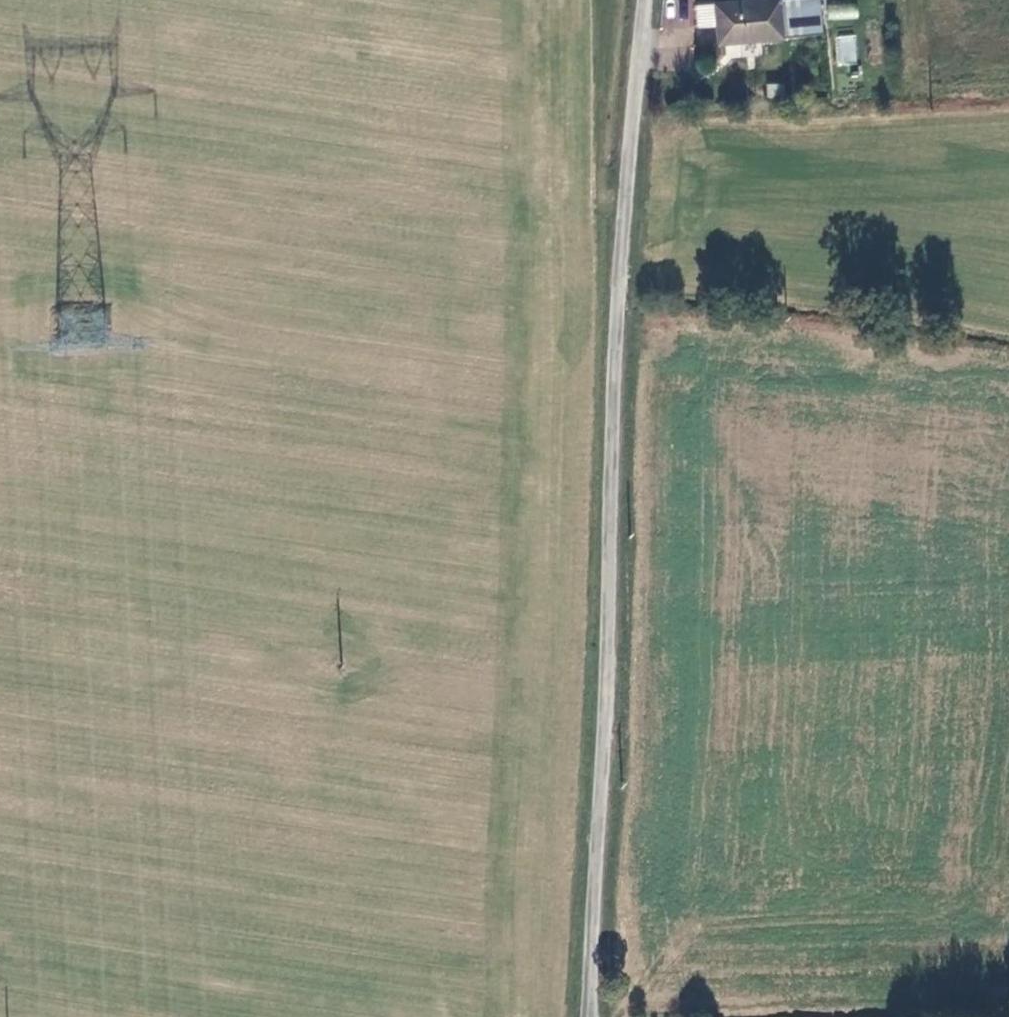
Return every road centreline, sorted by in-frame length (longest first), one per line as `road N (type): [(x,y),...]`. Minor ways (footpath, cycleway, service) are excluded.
road 1 (unclassified): [(642,0),(617,339),(594,1016)]

